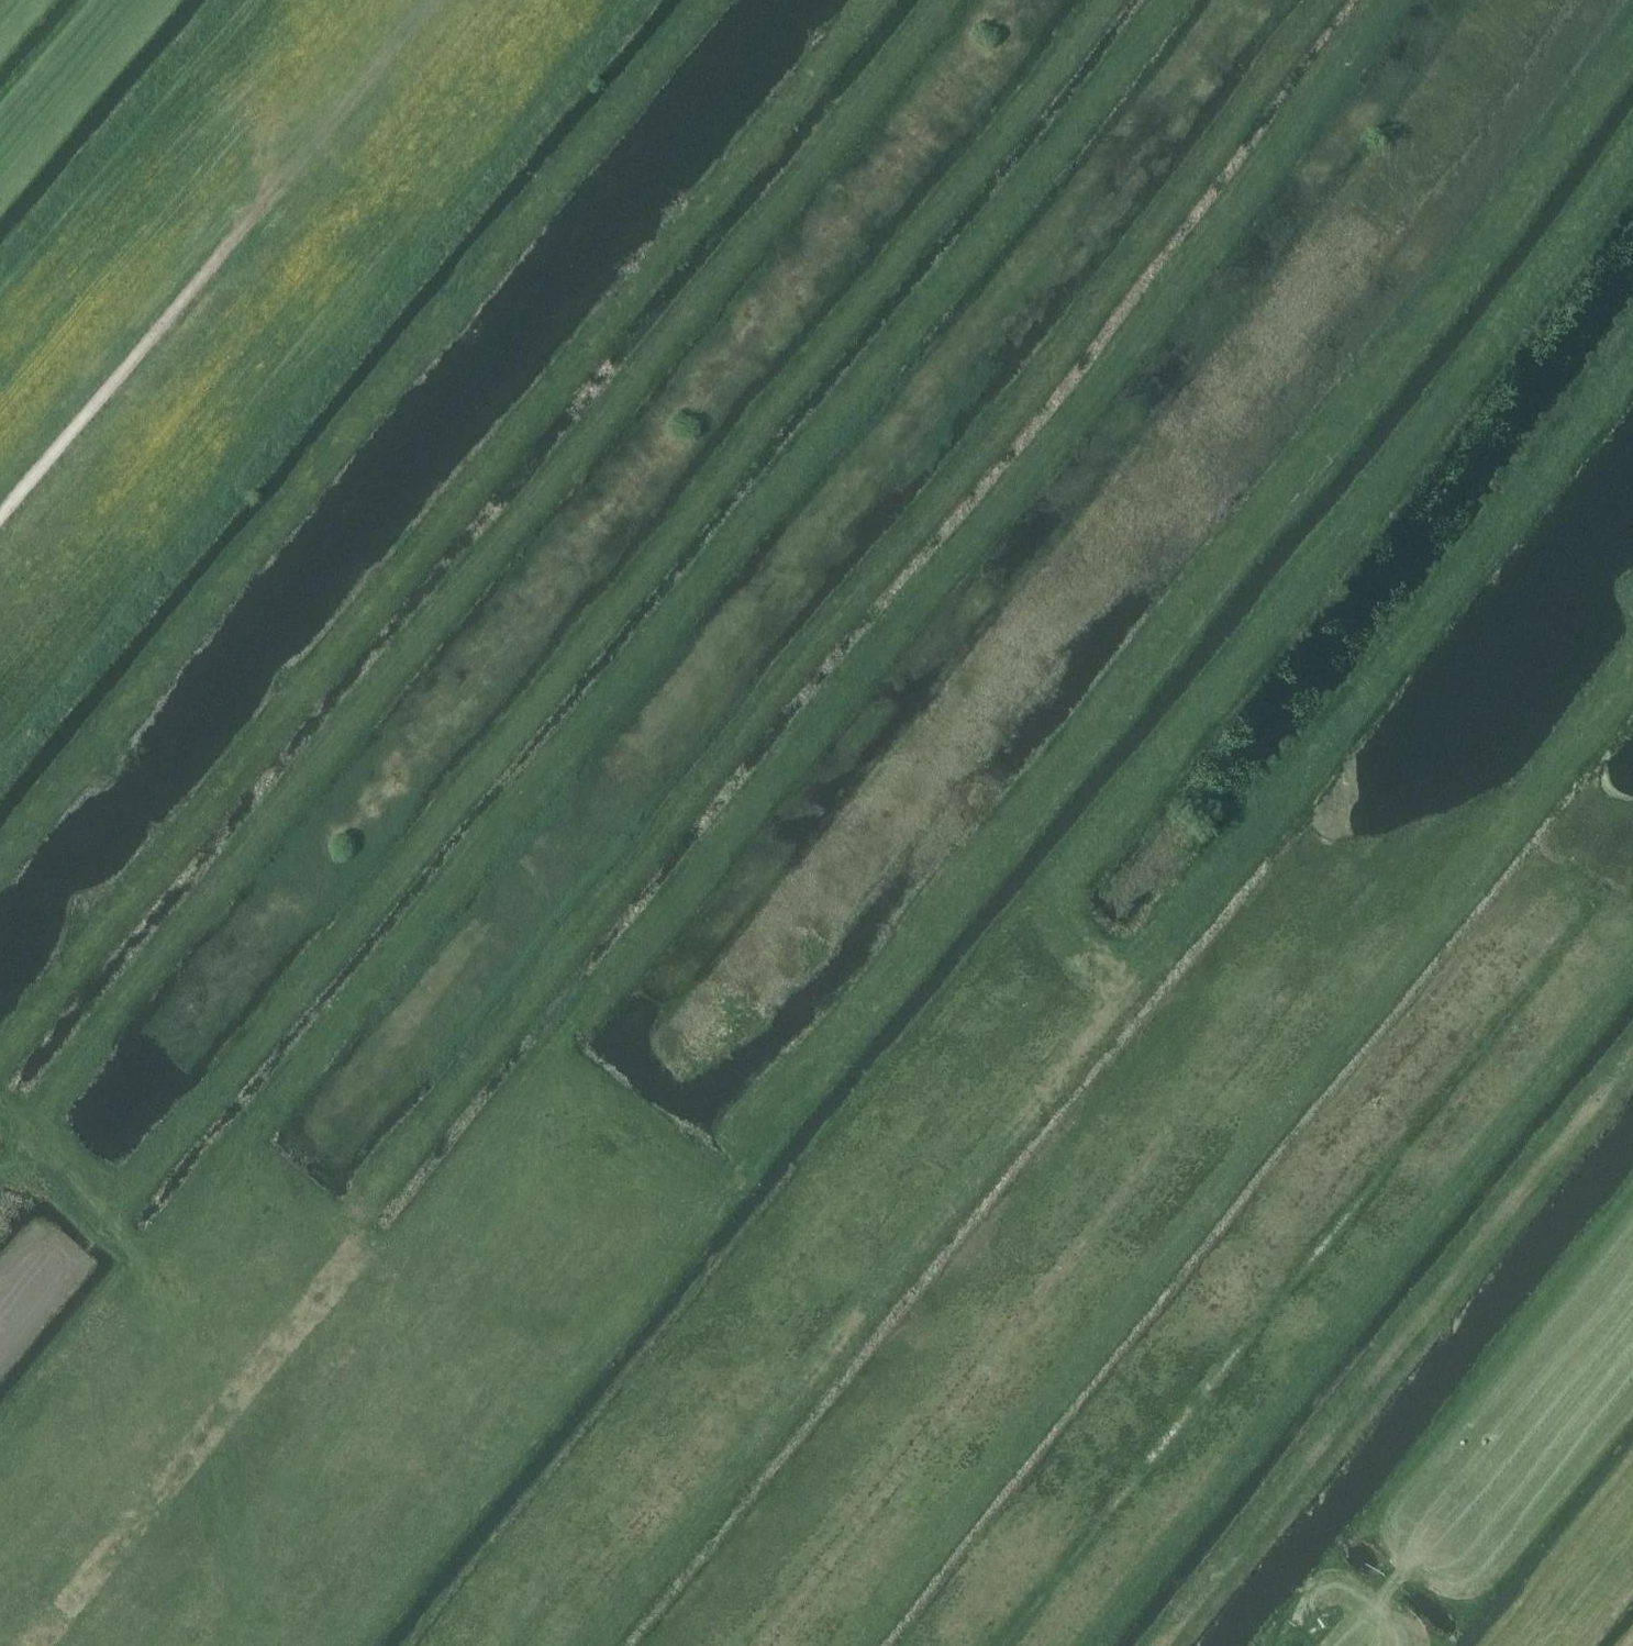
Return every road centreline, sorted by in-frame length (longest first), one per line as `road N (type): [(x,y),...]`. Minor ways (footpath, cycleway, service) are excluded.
road 1 (track): [(426,0),(307,155),(0,516)]
road 2 (track): [(0,1111),(143,1257),(251,1534),(277,1645)]

